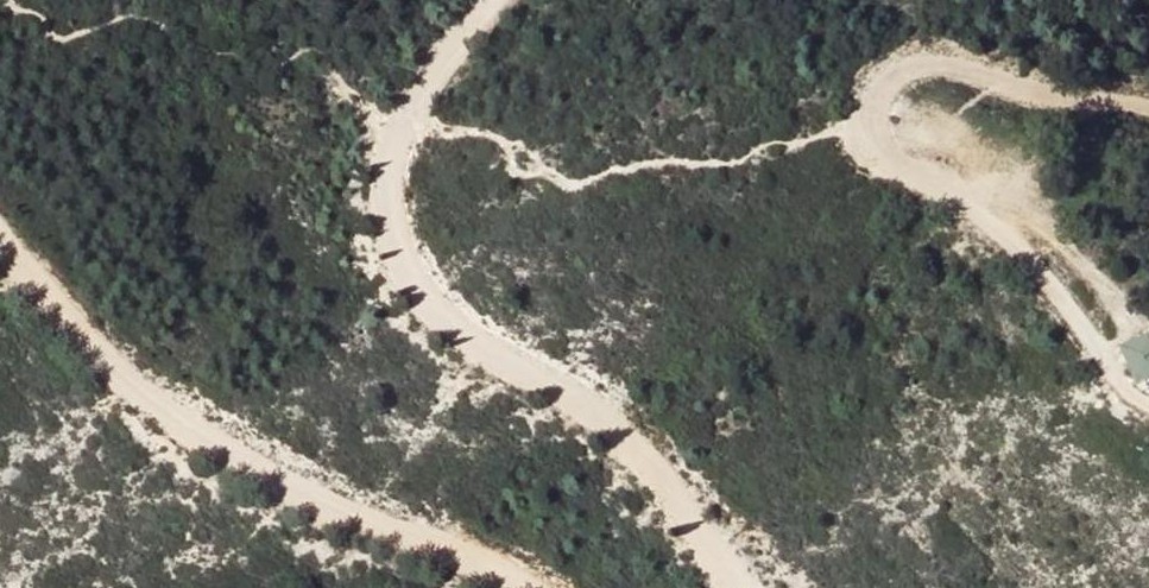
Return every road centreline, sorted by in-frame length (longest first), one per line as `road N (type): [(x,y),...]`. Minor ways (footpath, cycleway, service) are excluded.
road 1 (track): [(495,0),(413,113),(388,184),(401,250),(445,323),(544,383),(624,445),(732,587)]
road 2 (track): [(1148,403),(1129,393),(1013,236),(912,178),(869,143),(872,97),(908,74),(965,74),(1148,118)]
road 3 (track): [(514,587),(332,517),(179,427),(74,337),(0,243)]

